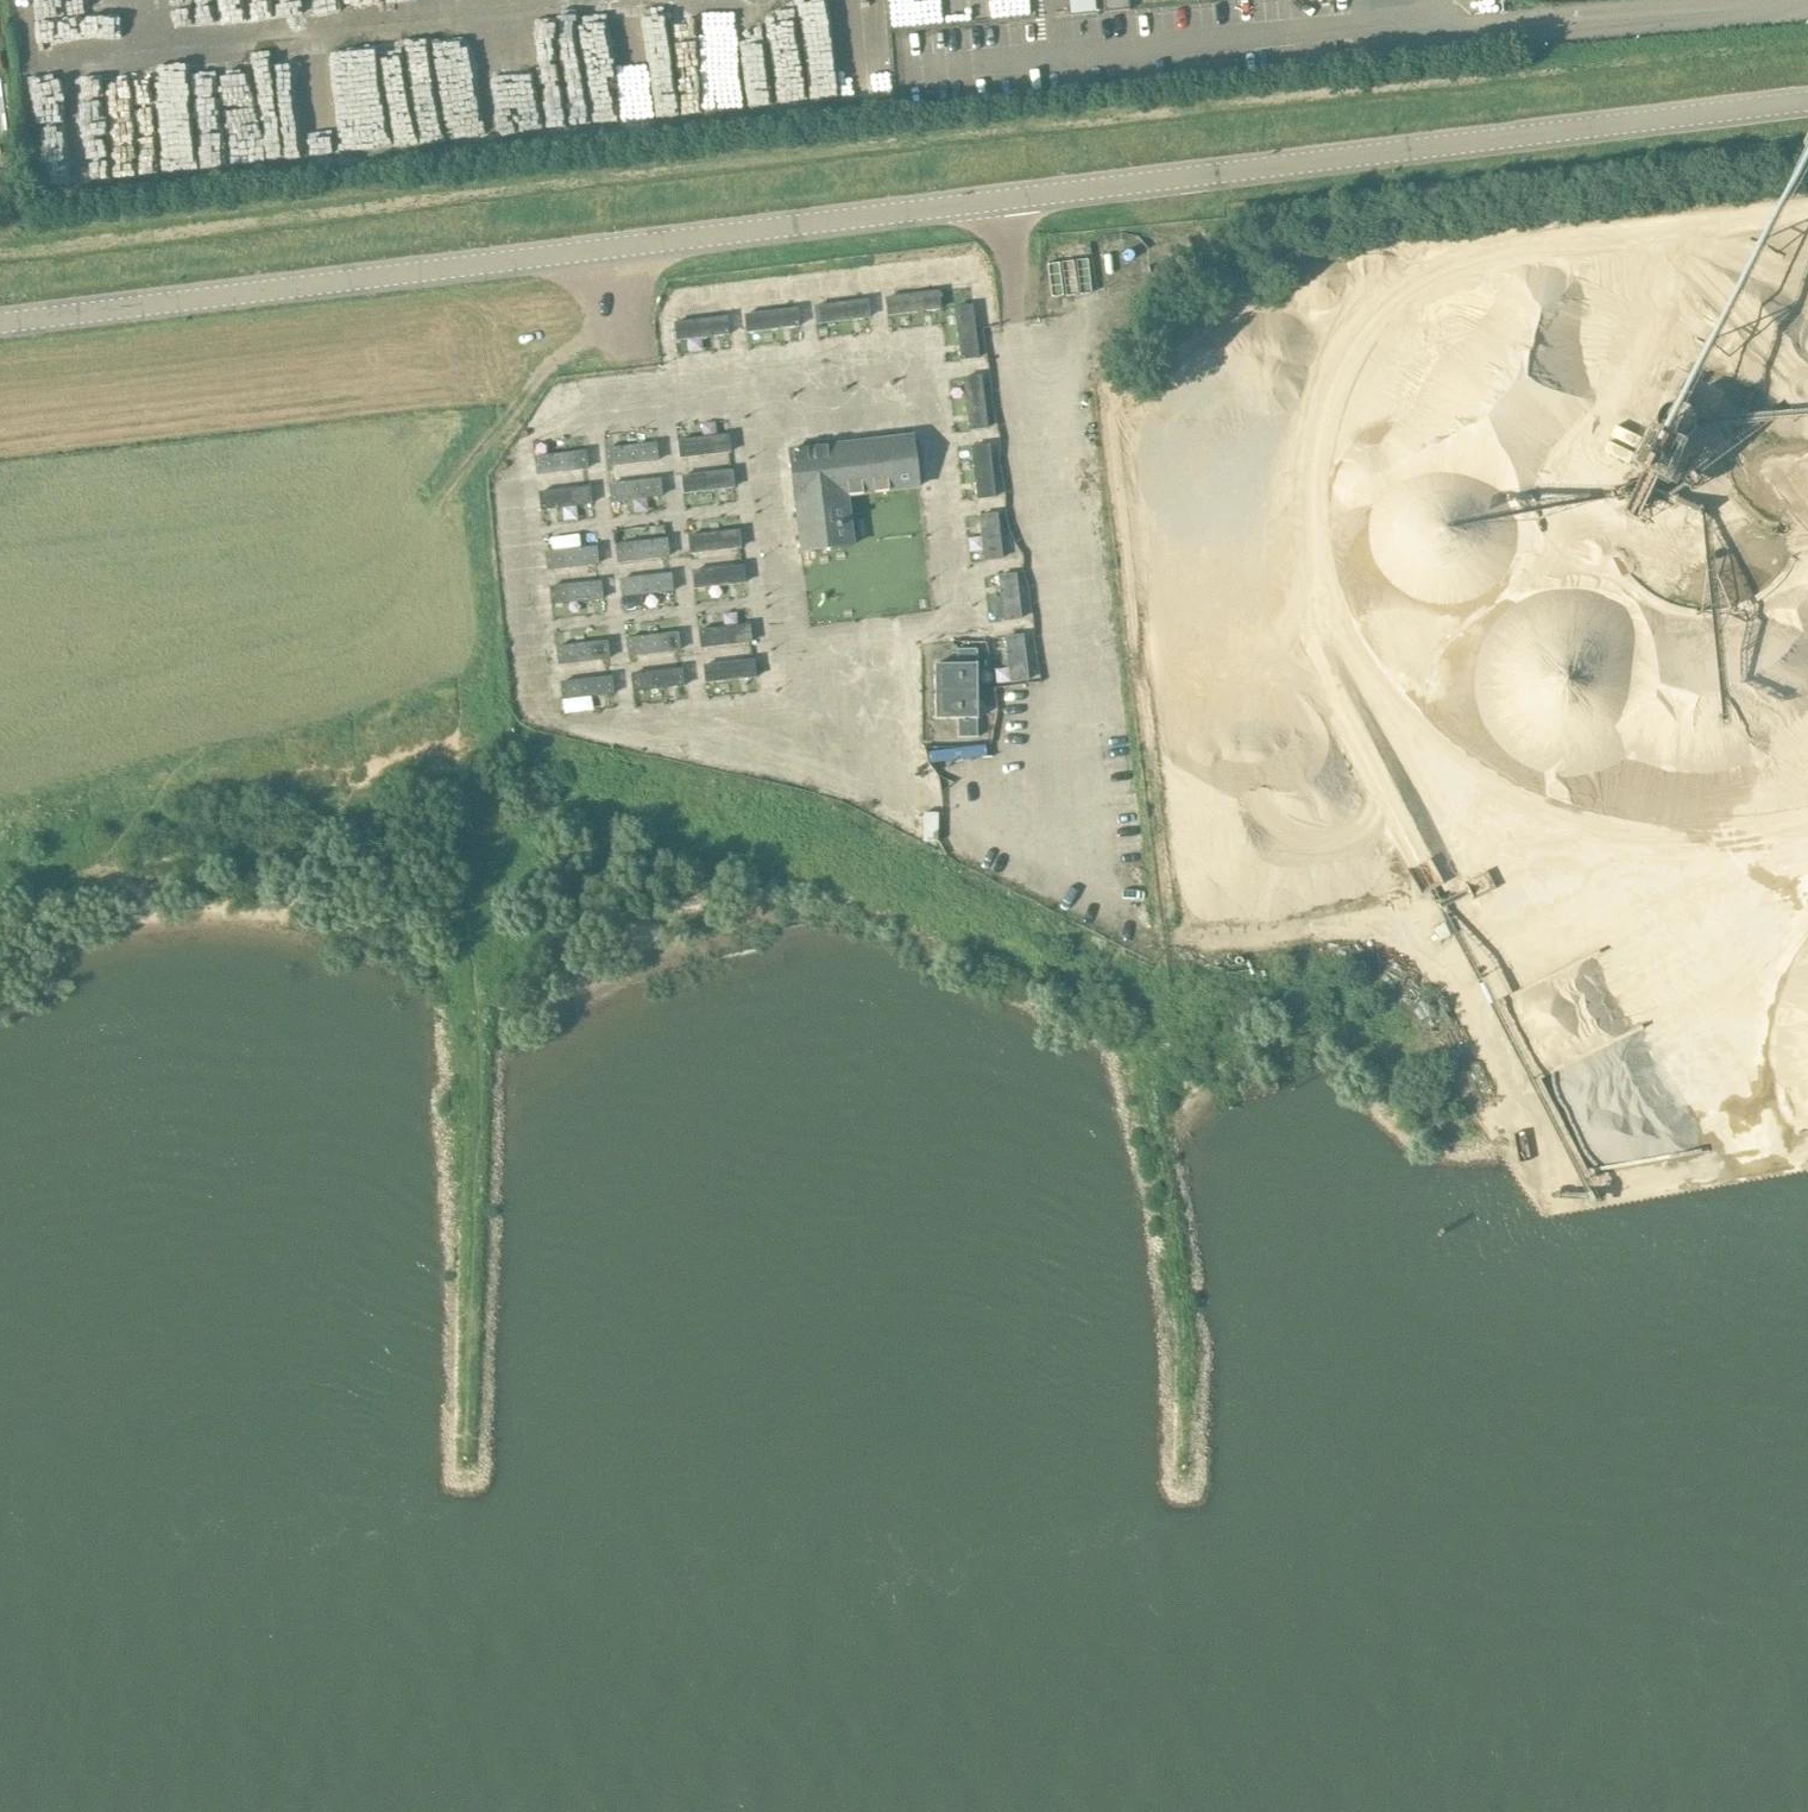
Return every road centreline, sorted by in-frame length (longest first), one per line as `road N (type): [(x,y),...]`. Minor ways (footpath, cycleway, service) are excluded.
road 1 (secondary): [(0,323),(1807,101)]
road 2 (track): [(628,313),(545,368),(445,494)]

